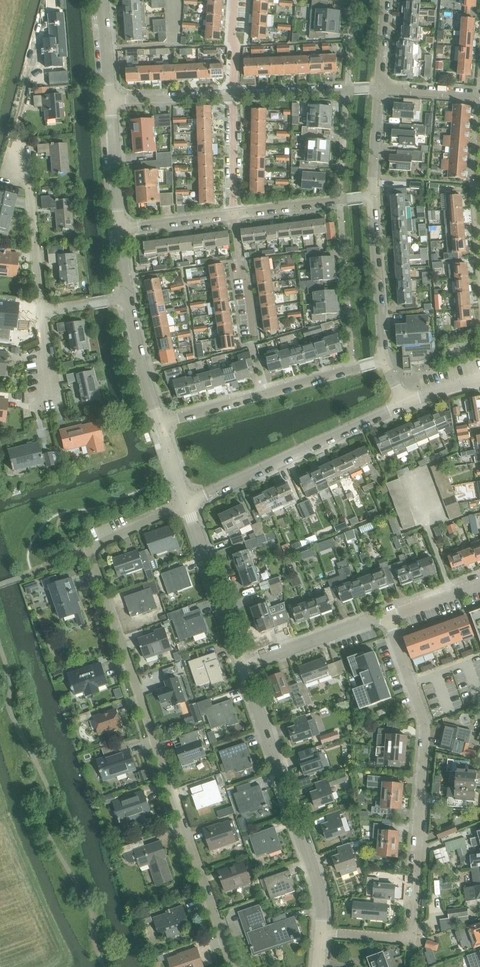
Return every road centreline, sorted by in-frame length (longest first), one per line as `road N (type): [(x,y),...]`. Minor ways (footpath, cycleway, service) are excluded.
road 1 (residential): [(234,966),(89,548),(187,505)]
road 2 (residential): [(412,939),(426,716),(388,616)]
road 3 (secondary): [(321,936),(319,888),(242,666)]
road 4 (residential): [(402,404),(187,505)]
road 5 (residential): [(160,423),(383,361)]
road 6 (secondary): [(242,666),(187,505)]
road 7 (residential): [(383,361),(371,197)]
road 8 (residential): [(242,666),(388,616)]
road 9 (residential): [(234,96),(378,89)]
road 10 (residential): [(40,308),(24,165)]
road 11 (residential): [(233,215),(371,197)]
road 12 (secondary): [(121,230),(110,101)]
road 13 (secondary): [(160,423),(128,302)]
road 14 (residential): [(110,101),(234,96)]
road 15 (residential): [(254,335),(233,215)]

